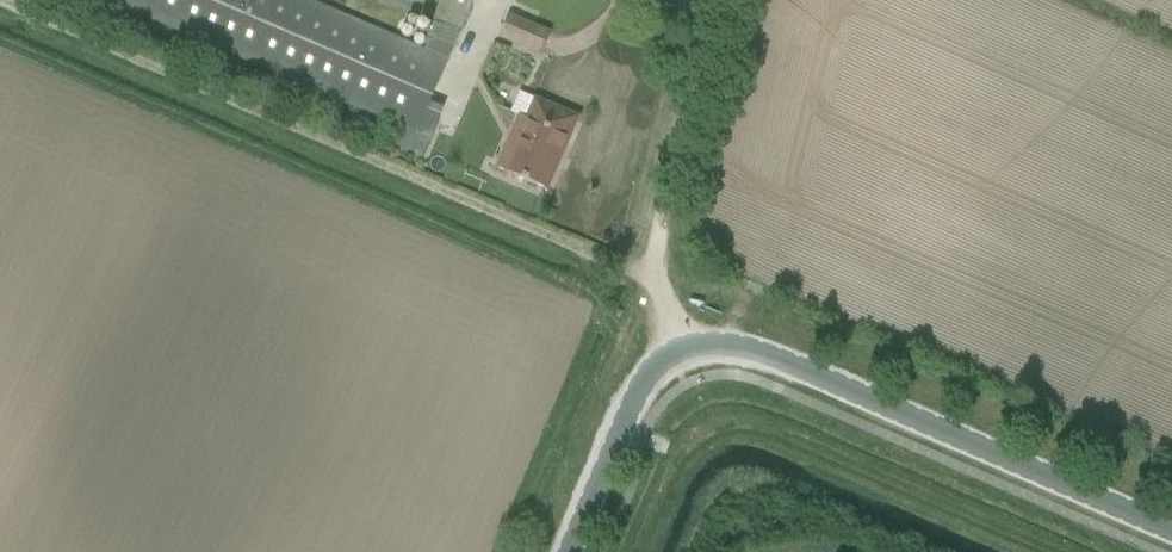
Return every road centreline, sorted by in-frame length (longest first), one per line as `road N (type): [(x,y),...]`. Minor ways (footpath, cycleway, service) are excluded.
road 1 (tertiary): [(568,551),(649,369),(697,343),(741,348),(1171,534)]
road 2 (track): [(1057,551),(786,430),(745,426),(704,436),(672,463),(633,551)]
road 3 (track): [(677,349),(654,250),(713,0)]

